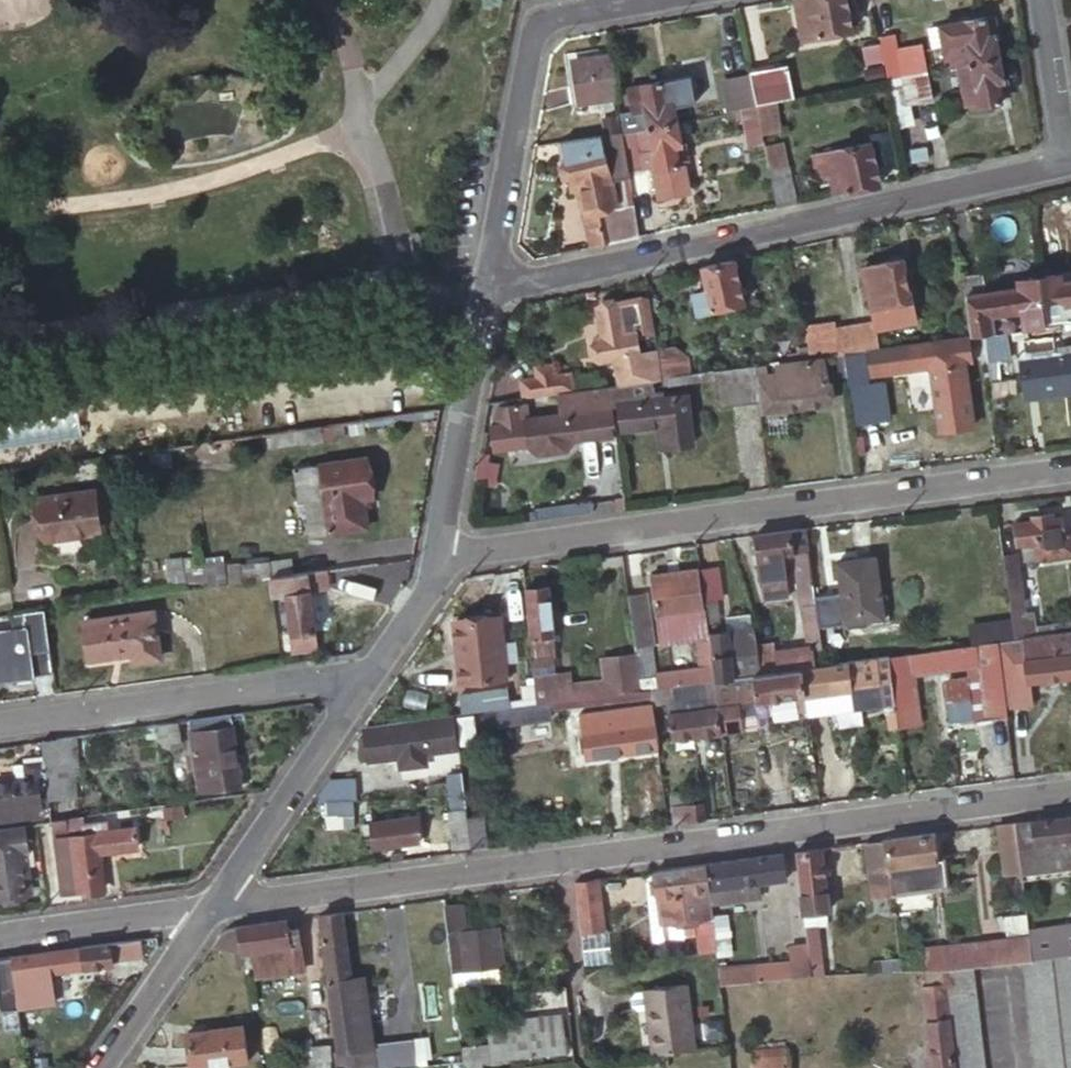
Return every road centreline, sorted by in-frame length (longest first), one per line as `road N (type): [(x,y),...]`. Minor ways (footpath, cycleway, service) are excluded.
road 1 (residential): [(215,909),(1070,793)]
road 2 (residential): [(437,558),(1070,469)]
road 3 (residential): [(486,291),(1069,165)]
road 4 (residential): [(638,0),(535,18),(486,291)]
road 5 (residential): [(0,726),(378,674)]
road 6 (residential): [(215,909),(378,674)]
road 7 (residential): [(486,291),(437,558)]
road 8 (residential): [(0,938),(215,909)]
road 9 (residential): [(94,1067),(215,909)]
road 10 (residential): [(1041,0),(1069,165)]
road 11 (residential): [(378,674),(424,613),(437,558)]

